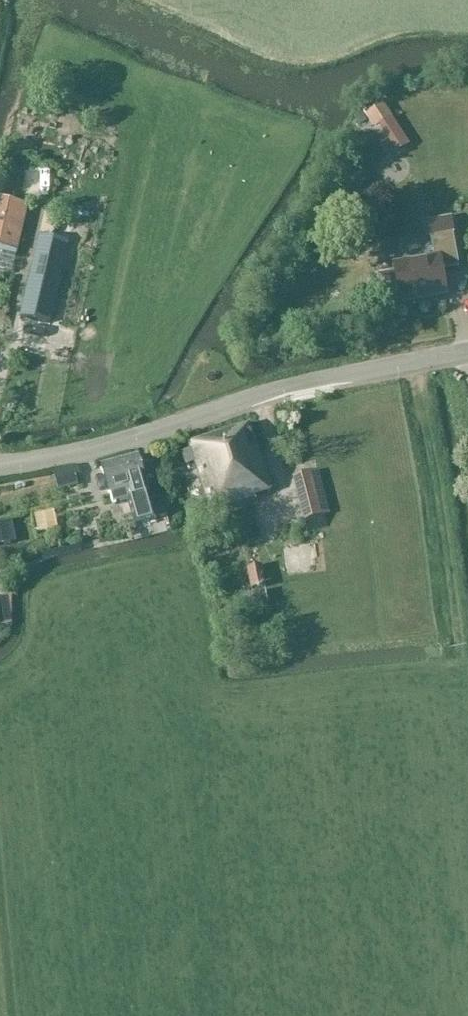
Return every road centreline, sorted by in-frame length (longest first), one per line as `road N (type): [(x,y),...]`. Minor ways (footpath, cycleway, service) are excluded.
road 1 (tertiary): [(0,467),(144,435),(287,388),(467,351)]

